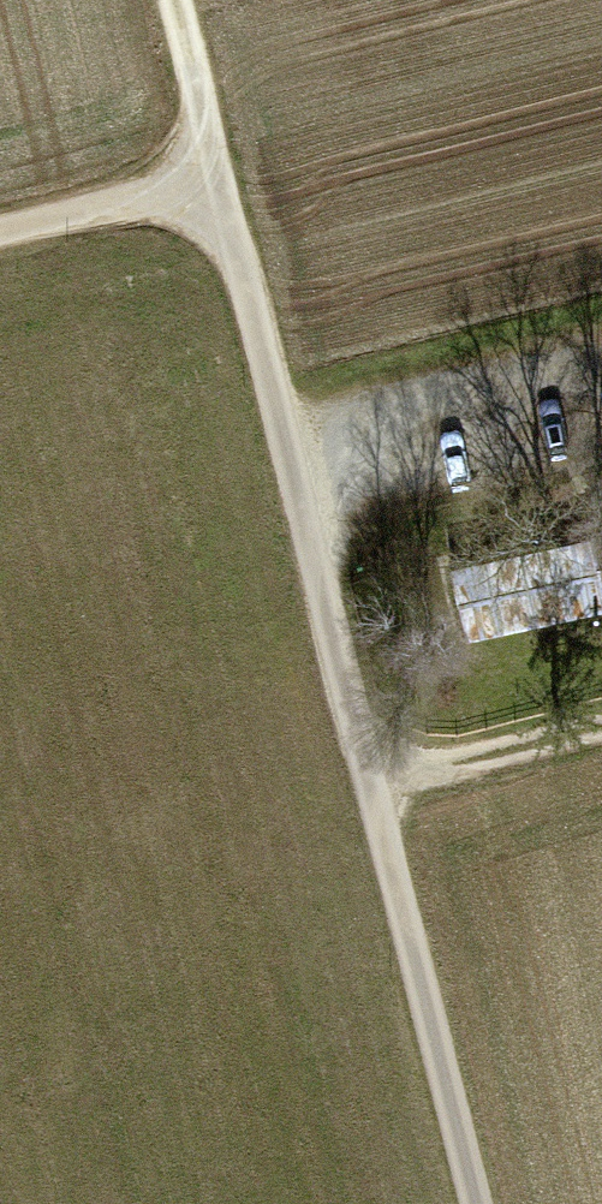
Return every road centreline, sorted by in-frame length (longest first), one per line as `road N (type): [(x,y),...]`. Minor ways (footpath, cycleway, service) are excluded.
road 1 (track): [(172,0),(475,1203)]
road 2 (track): [(368,777),(601,718)]
road 3 (track): [(0,235),(217,181)]

